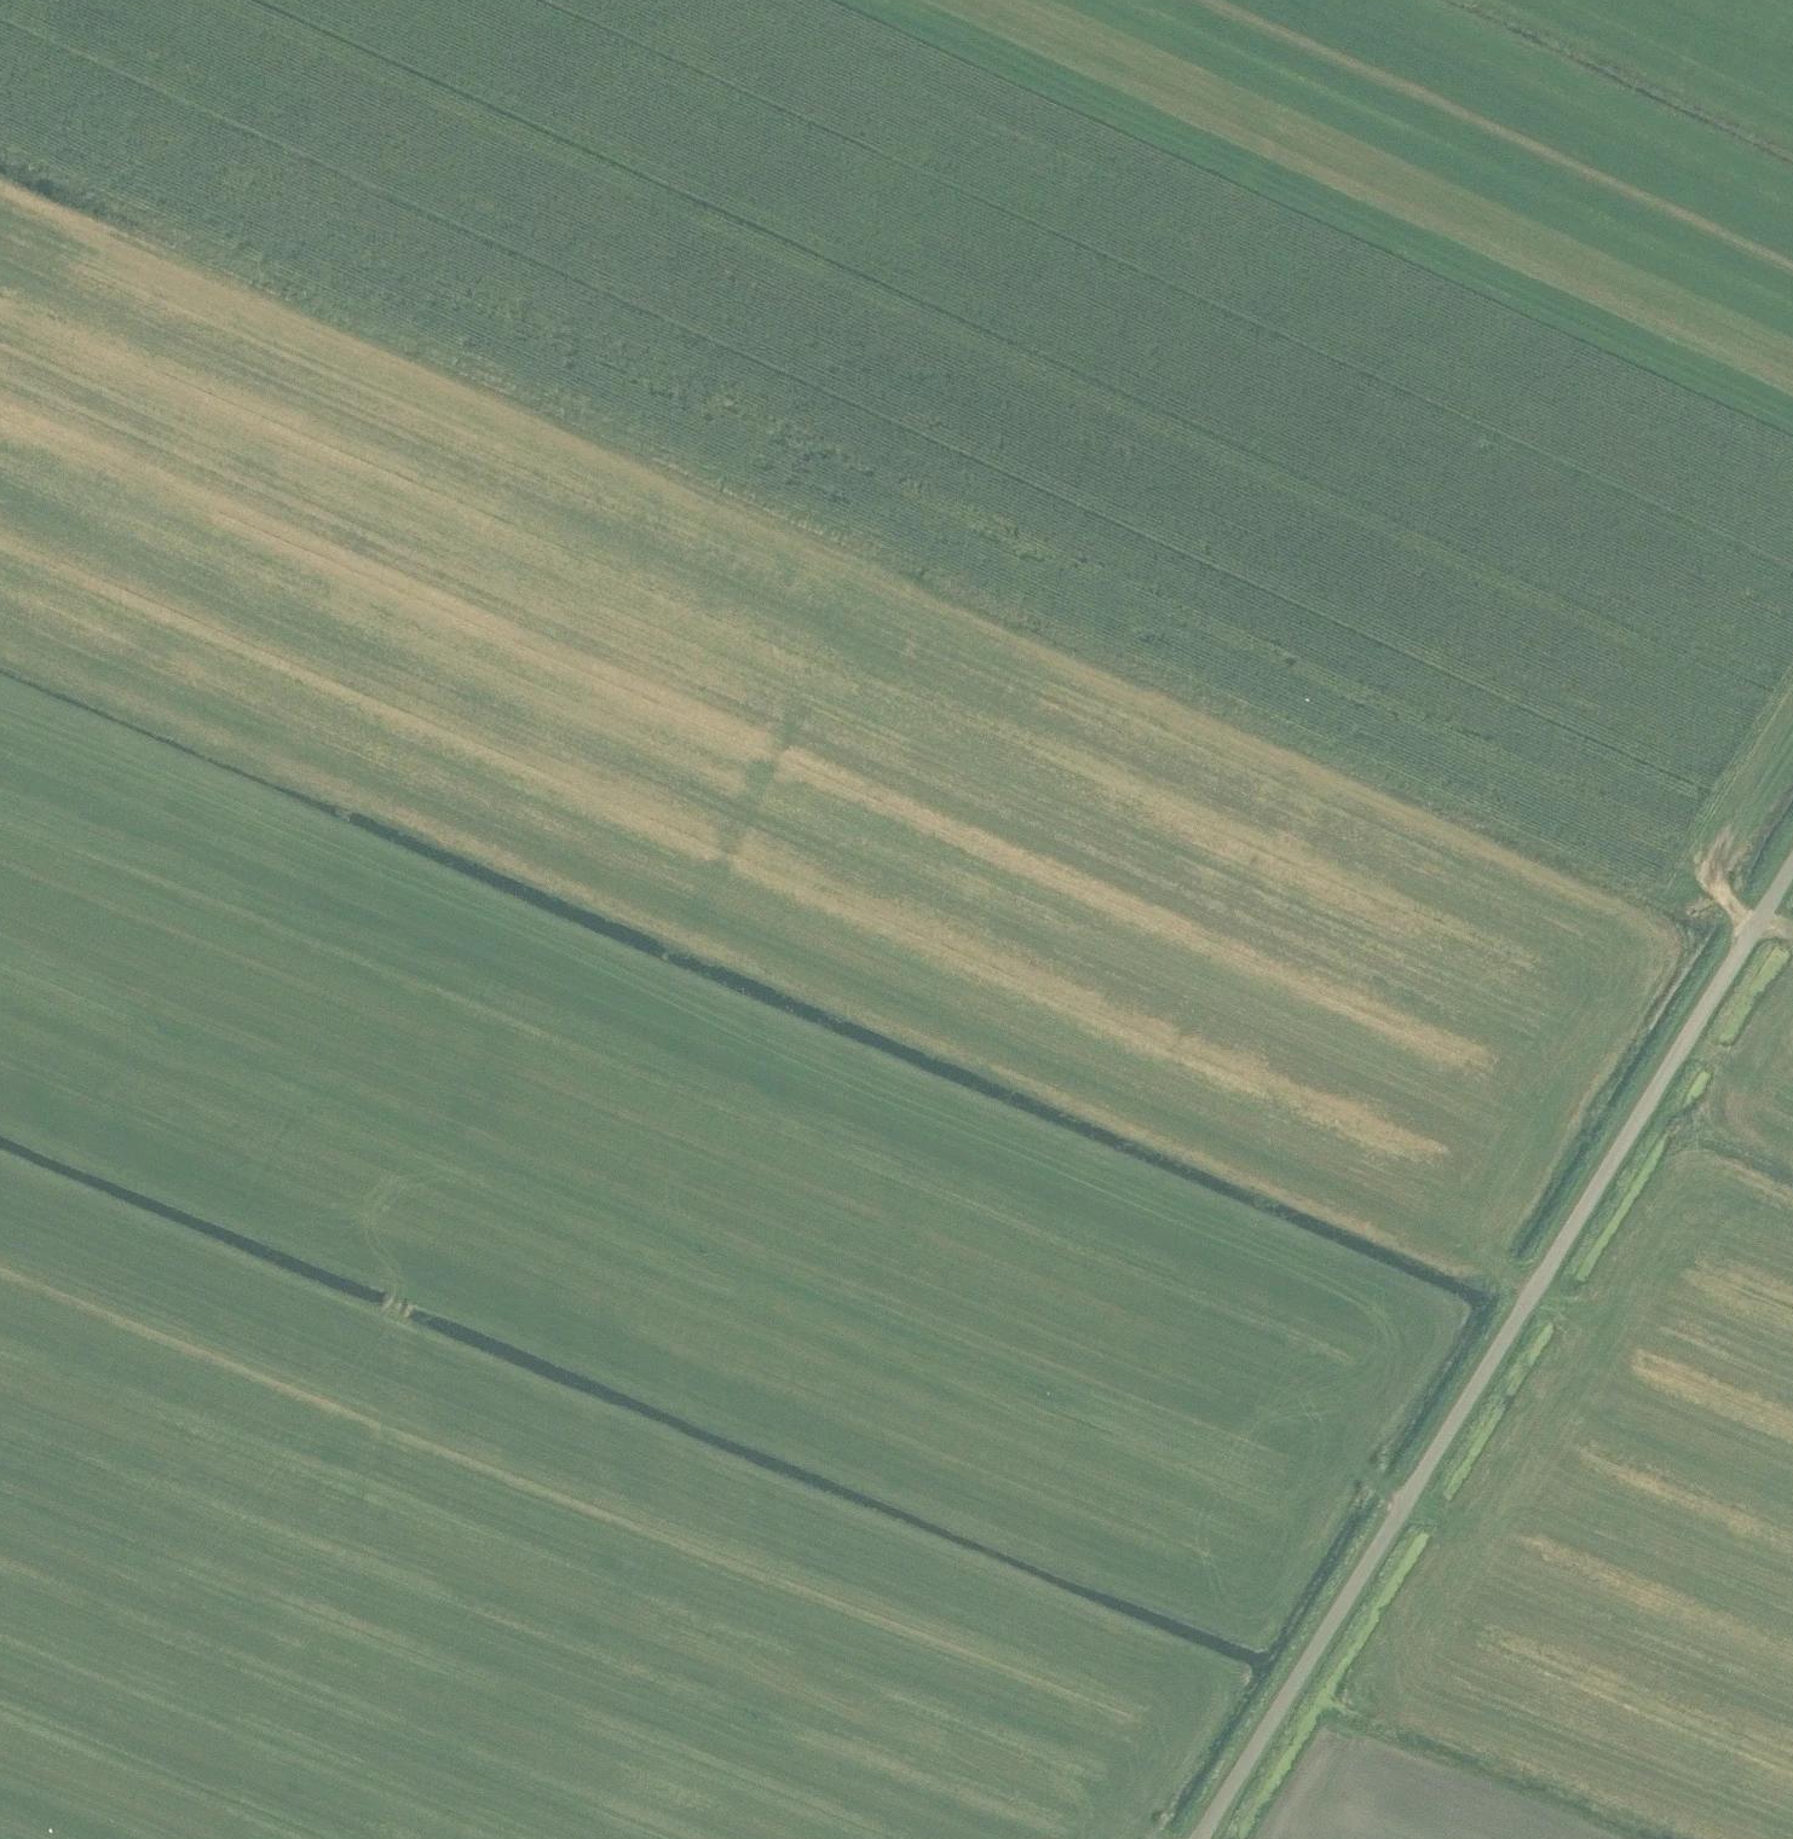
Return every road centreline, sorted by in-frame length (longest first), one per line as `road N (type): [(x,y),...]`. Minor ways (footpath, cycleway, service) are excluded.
road 1 (unclassified): [(1792,866),(1199,1838)]

